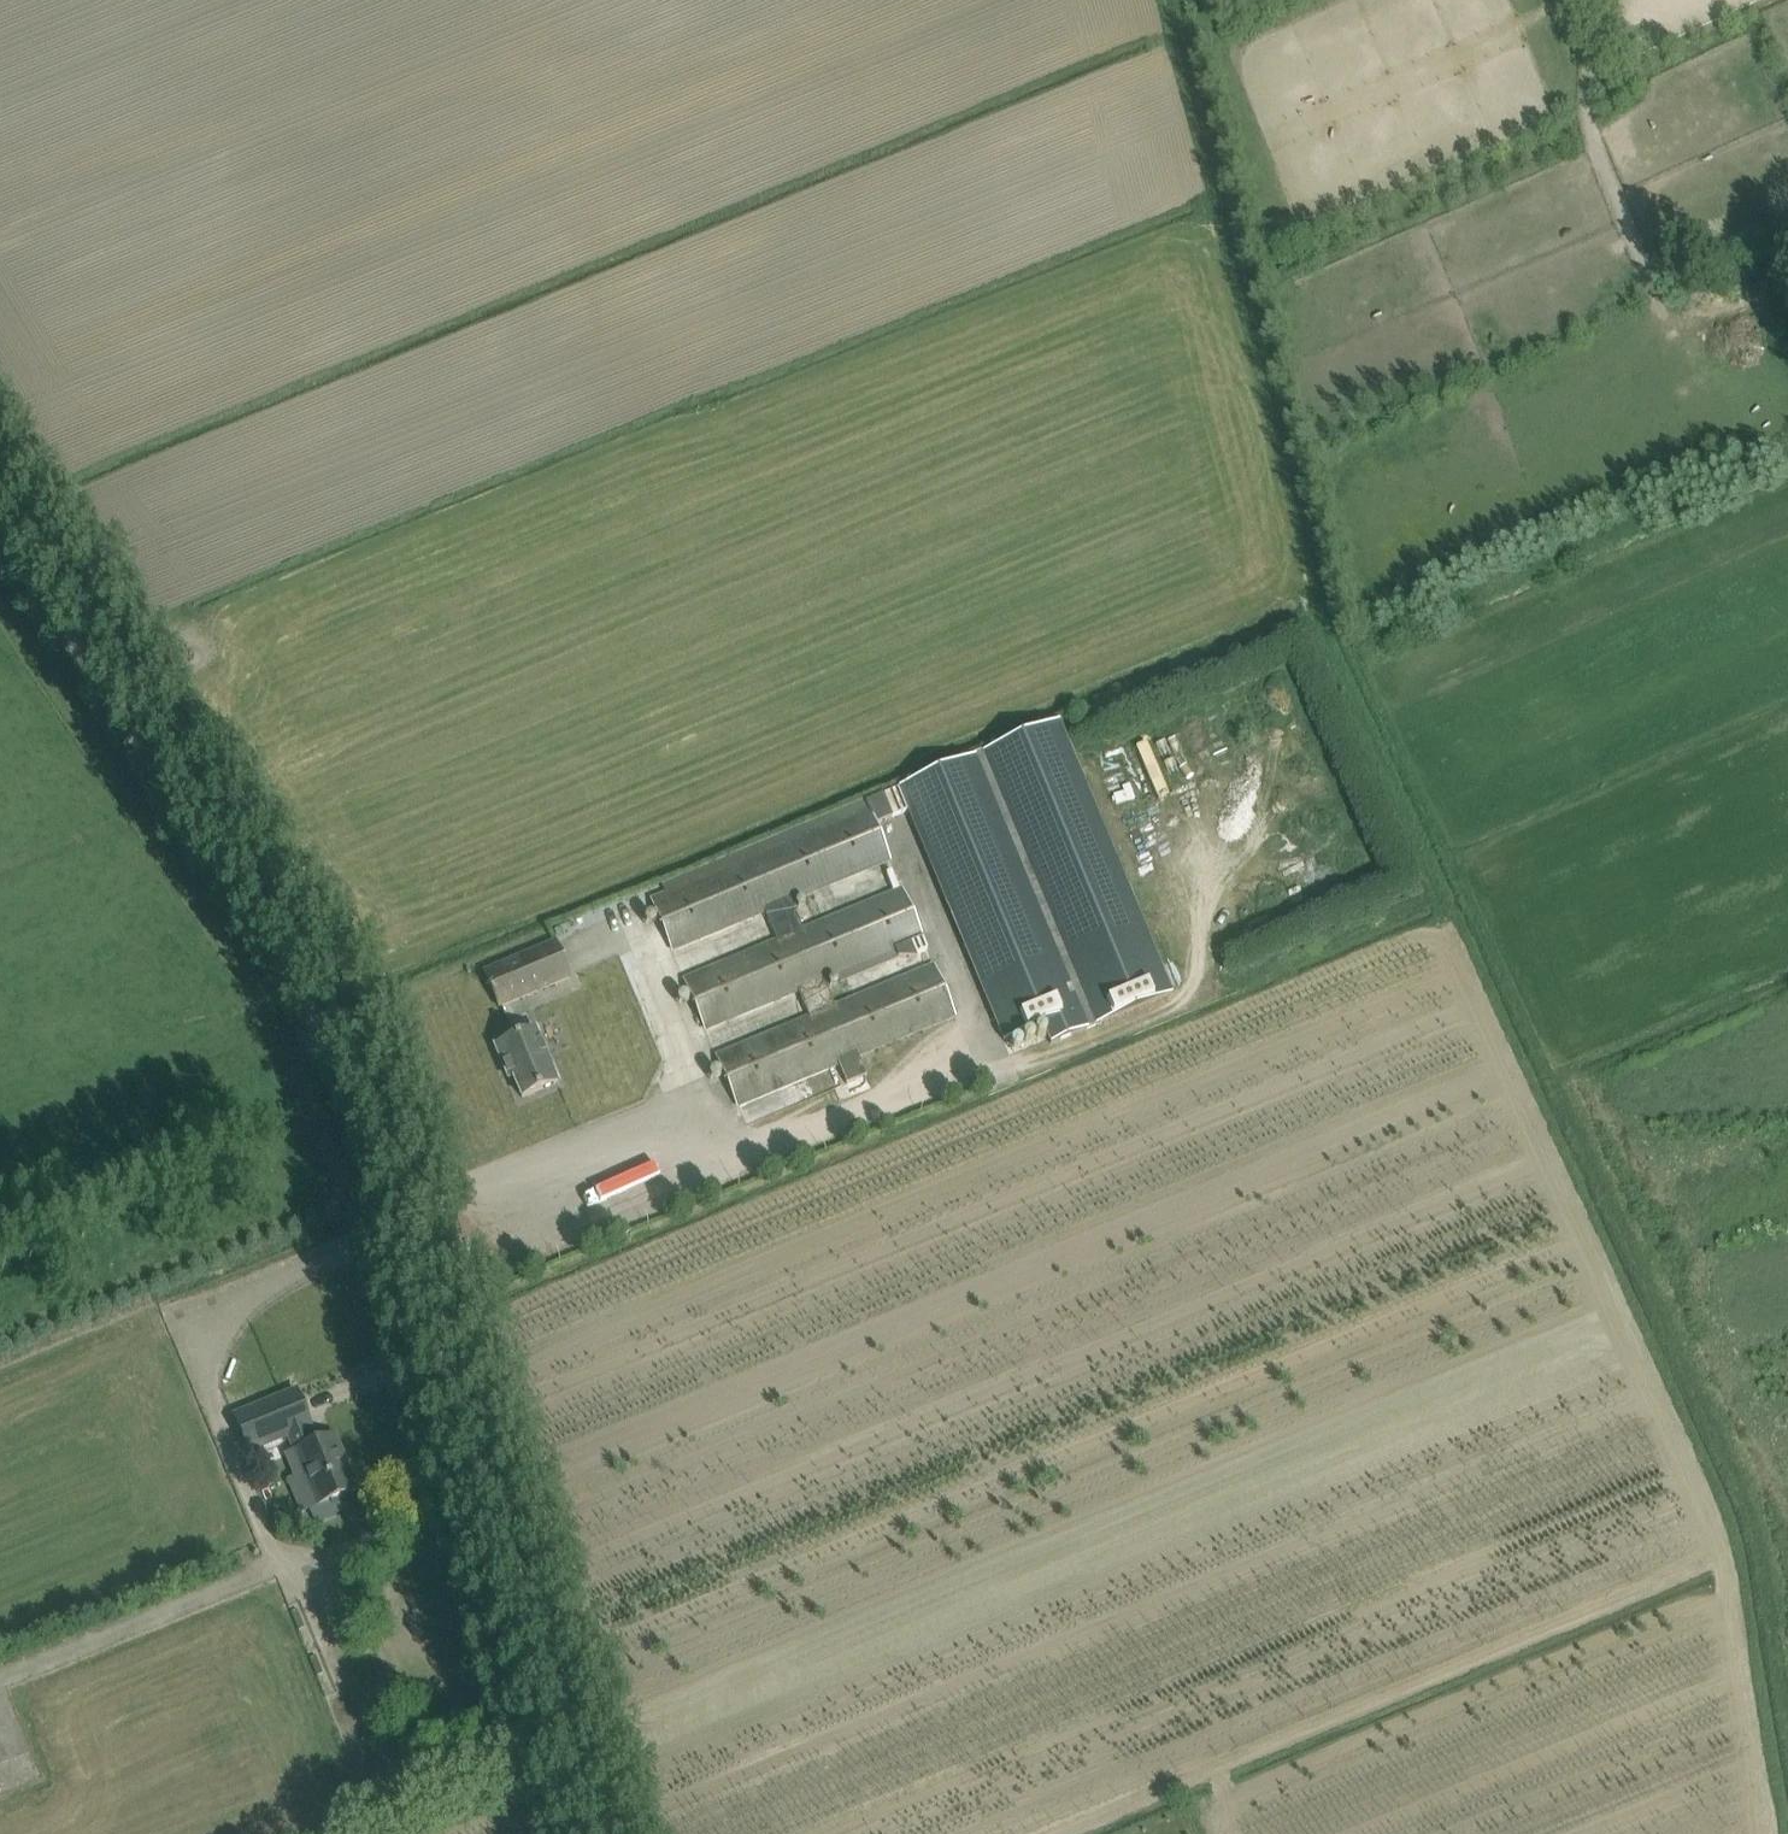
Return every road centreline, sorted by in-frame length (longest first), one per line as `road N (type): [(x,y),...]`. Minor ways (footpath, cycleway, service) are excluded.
road 1 (unclassified): [(589,1833),(325,1050),(298,996),(64,664),(0,554)]

